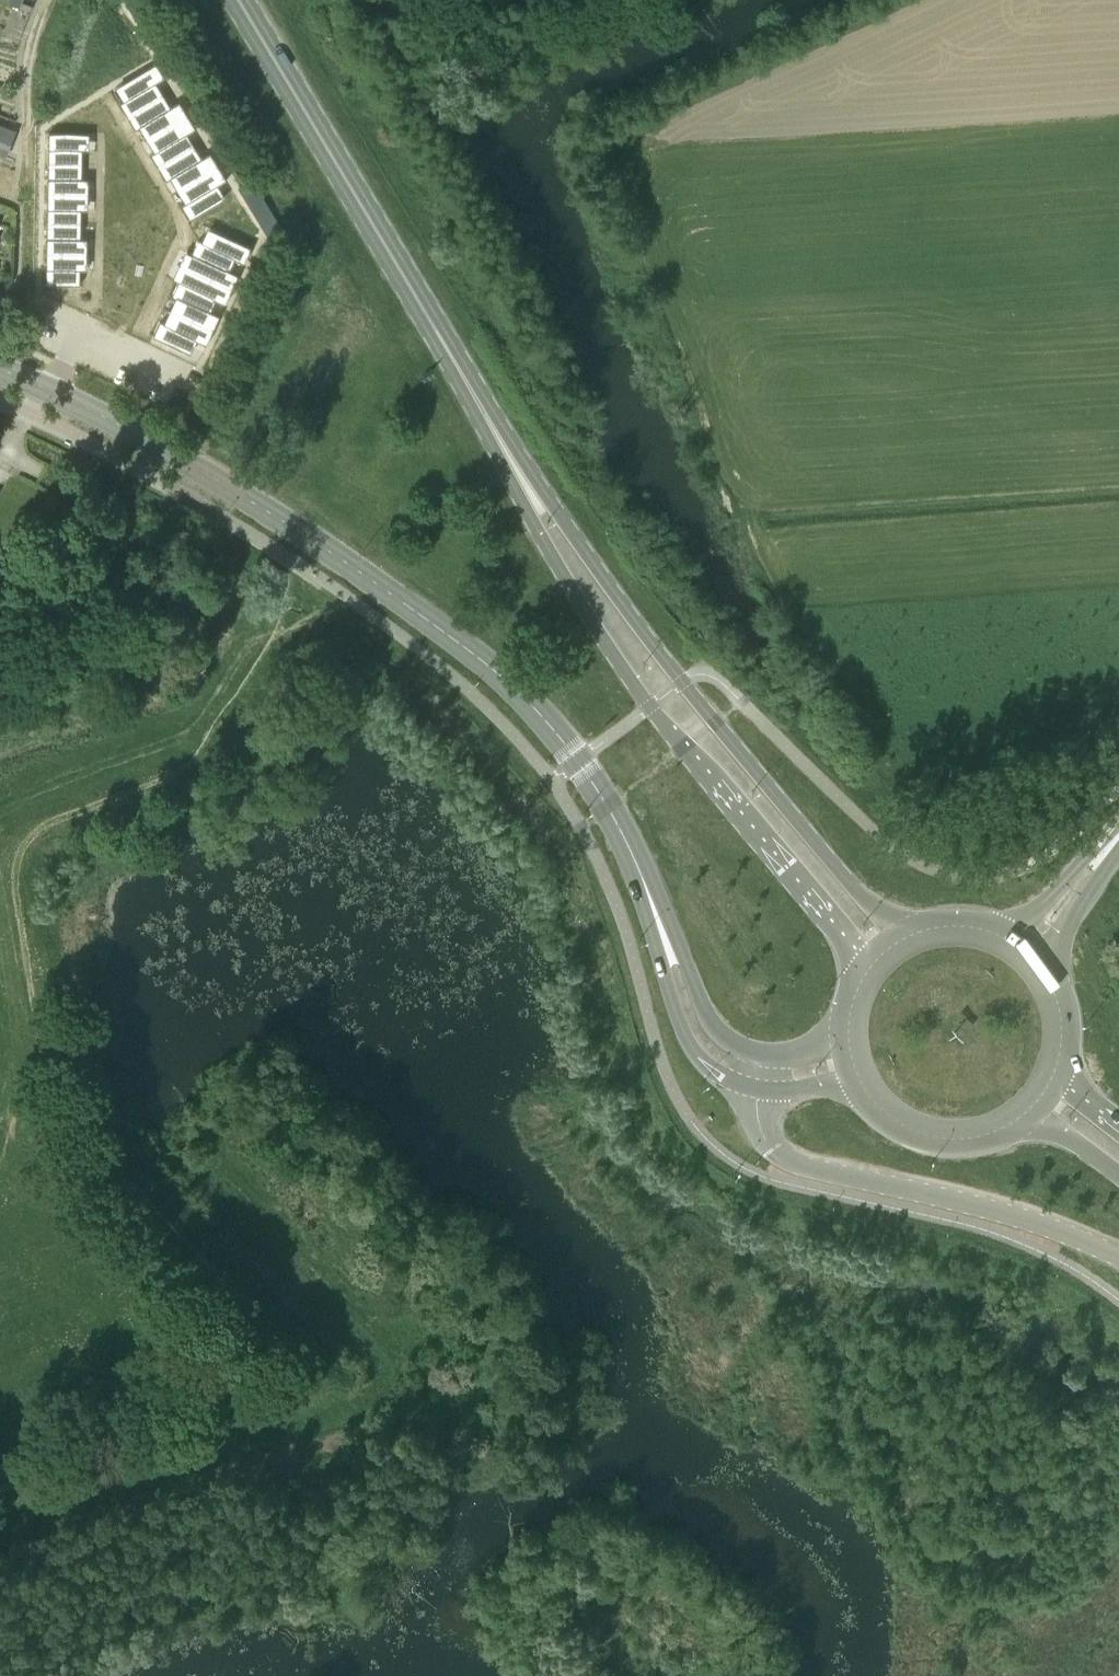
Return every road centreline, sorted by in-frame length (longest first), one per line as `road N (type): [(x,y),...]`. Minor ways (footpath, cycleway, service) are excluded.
road 1 (tertiary): [(660,925),(623,835),(577,761),(493,669),(245,497),(0,368)]
road 2 (primary): [(484,411),(538,531),(611,653),(840,932),(865,978)]
road 3 (primary): [(899,944),(635,623),(484,411)]
road 4 (primary): [(484,411),(236,0)]
road 5 (tertiary): [(1118,1258),(985,1206),(778,1153),(765,1135),(761,1092)]
road 6 (tertiary): [(660,925),(664,969),(698,1059),(723,1081),(761,1092)]
road 7 (primary): [(862,1083),(908,1128),(940,1138),(1004,1128),(1031,1108)]
road 8 (tertiary): [(764,1056),(712,1025),(688,961),(660,925)]
road 9 (tertiary): [(1118,836),(1006,940)]
road 10 (tertiary): [(1039,968),(1118,840)]
road 11 (track): [(19,145),(30,120),(30,74),(50,0)]

